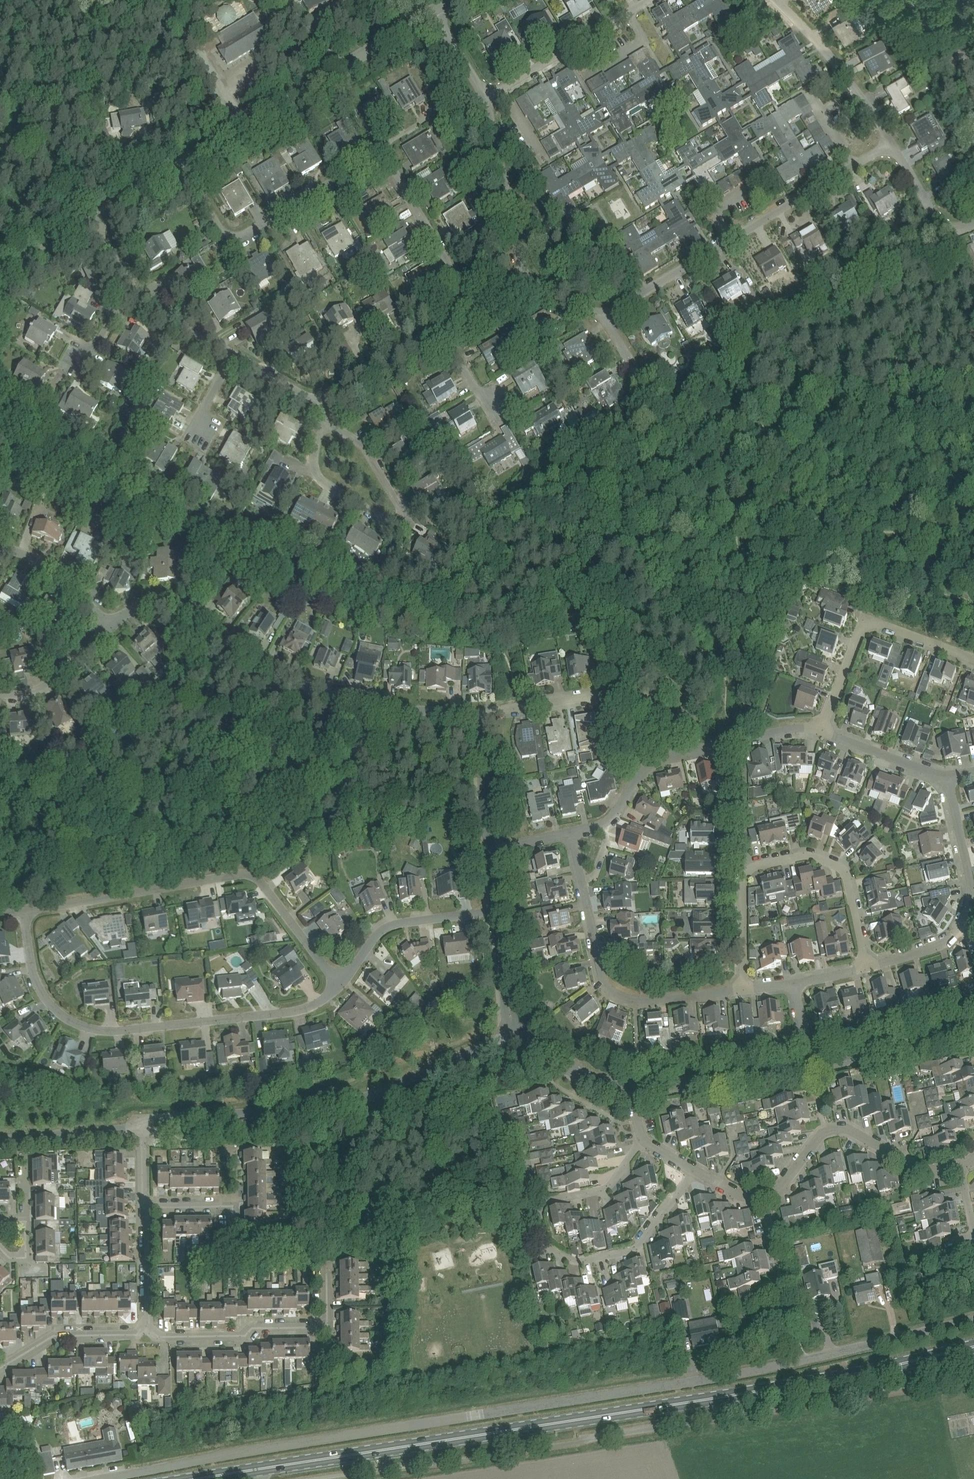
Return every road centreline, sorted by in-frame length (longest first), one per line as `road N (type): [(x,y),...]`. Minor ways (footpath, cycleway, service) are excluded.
road 1 (unclassified): [(89,1478),(534,1408),(973,1319)]
road 2 (primary): [(211,1478),(772,1391),(973,1348)]
road 3 (residential): [(483,715),(334,696),(290,679),(188,608),(162,600),(141,604),(110,628)]
road 4 (unclassified): [(596,1439),(973,1377)]
road 5 (residential): [(339,984),(257,877),(23,910)]
road 6 (residential): [(181,1117),(345,1104),(516,1031)]
road 7 (residential): [(744,990),(743,878),(751,867),(809,855),(846,874),(867,968)]
road 8 (residential): [(744,990),(636,1000),(609,990),(572,832)]
road 9 (unclassified): [(182,164),(432,11)]
road 10 (residential): [(822,730),(657,758),(604,824),(572,832)]
road 11 (residential): [(182,164),(230,243),(381,152)]
road 12 (residential): [(85,1027),(293,1011),(321,1002),(339,984)]
road 13 (residential): [(946,777),(971,881),(963,928),(941,946),(867,968)]
road 14 (residential): [(961,1166),(923,1171),(846,1127),(825,1131),(780,1187),(763,1194)]
road 15 (residential): [(546,1201),(547,1244),(583,1262),(642,1242),(694,1171)]
road 16 (residential): [(973,658),(865,620),(822,730)]
road 17 (residential): [(321,416),(316,469),(329,488),(405,524),(379,472)]
road 18 (residential): [(525,279),(483,93)]
road 19 (residential): [(339,984),(377,935),(400,922),(499,911)]
road 20 (residential): [(892,143),(856,87),(775,0)]
road 21 (residential): [(328,1327),(159,1337),(148,1328)]
road 22 (residential): [(476,308),(381,152)]
road 23 (unclassified): [(634,1087),(811,1064)]
road 24 (unclassified): [(811,1064),(973,1028)]
road 25 (residential): [(148,1328),(54,1336),(0,1368)]
road 26 (residential): [(603,317),(732,239)]
road 27 (residential): [(628,12),(501,88)]
road 28 (residential): [(732,239),(854,166)]
road 29 (residential): [(0,1142),(141,1129)]
road 30 (residential): [(317,399),(440,329)]
road 31 (residential): [(85,1027),(49,1004),(35,978),(23,910)]
road 32 (residential): [(110,628),(52,568),(0,545)]
road 33 (unclassified): [(490,850),(483,715)]
road 34 (residential): [(973,224),(949,234),(892,143)]
road 35 (residential): [(110,628),(49,682),(23,694),(0,692)]
road 36 (residential): [(946,777),(822,730)]
road 37 (unclassified): [(516,1031),(605,1082),(634,1087)]
road 38 (residential): [(546,1201),(608,1187),(643,1140)]
road 39 (residential): [(133,289),(235,355)]
road 40 (unclassified): [(516,1031),(499,911)]
road 41 (residential): [(147,1207),(148,1328)]

